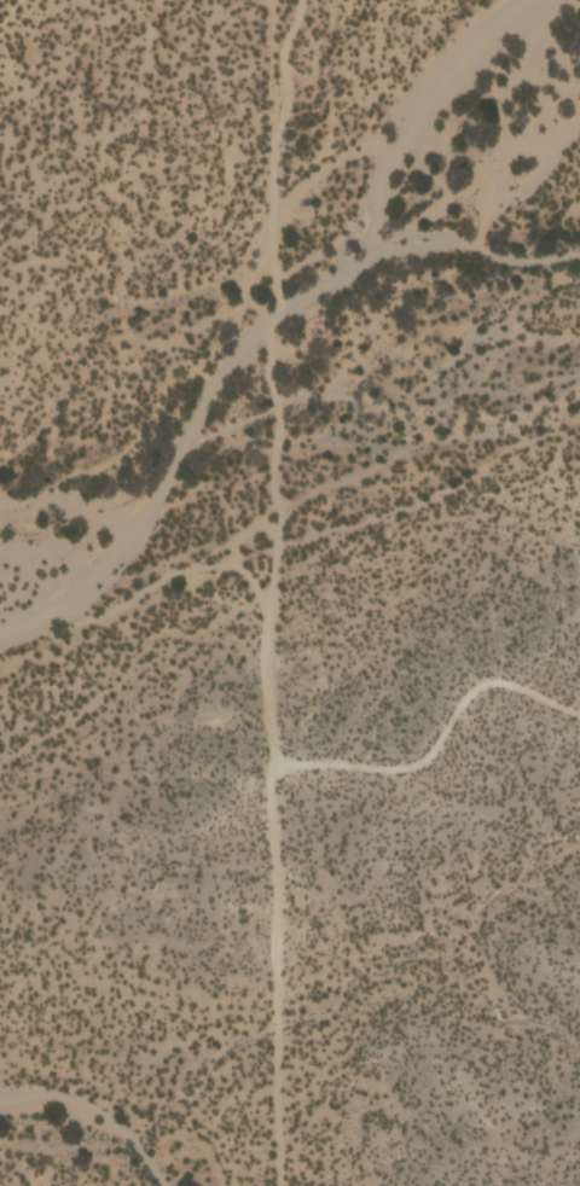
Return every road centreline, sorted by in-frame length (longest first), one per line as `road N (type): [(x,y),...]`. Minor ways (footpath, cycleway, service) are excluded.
road 1 (track): [(280,1185),(279,738),(268,633),(277,414),(268,364),(276,324)]
road 2 (track): [(579,714),(507,680),(488,682),(464,699),(440,748),(410,766),(278,760)]
road 3 (track): [(276,324),(280,289),(266,135),(276,94),(274,0)]

